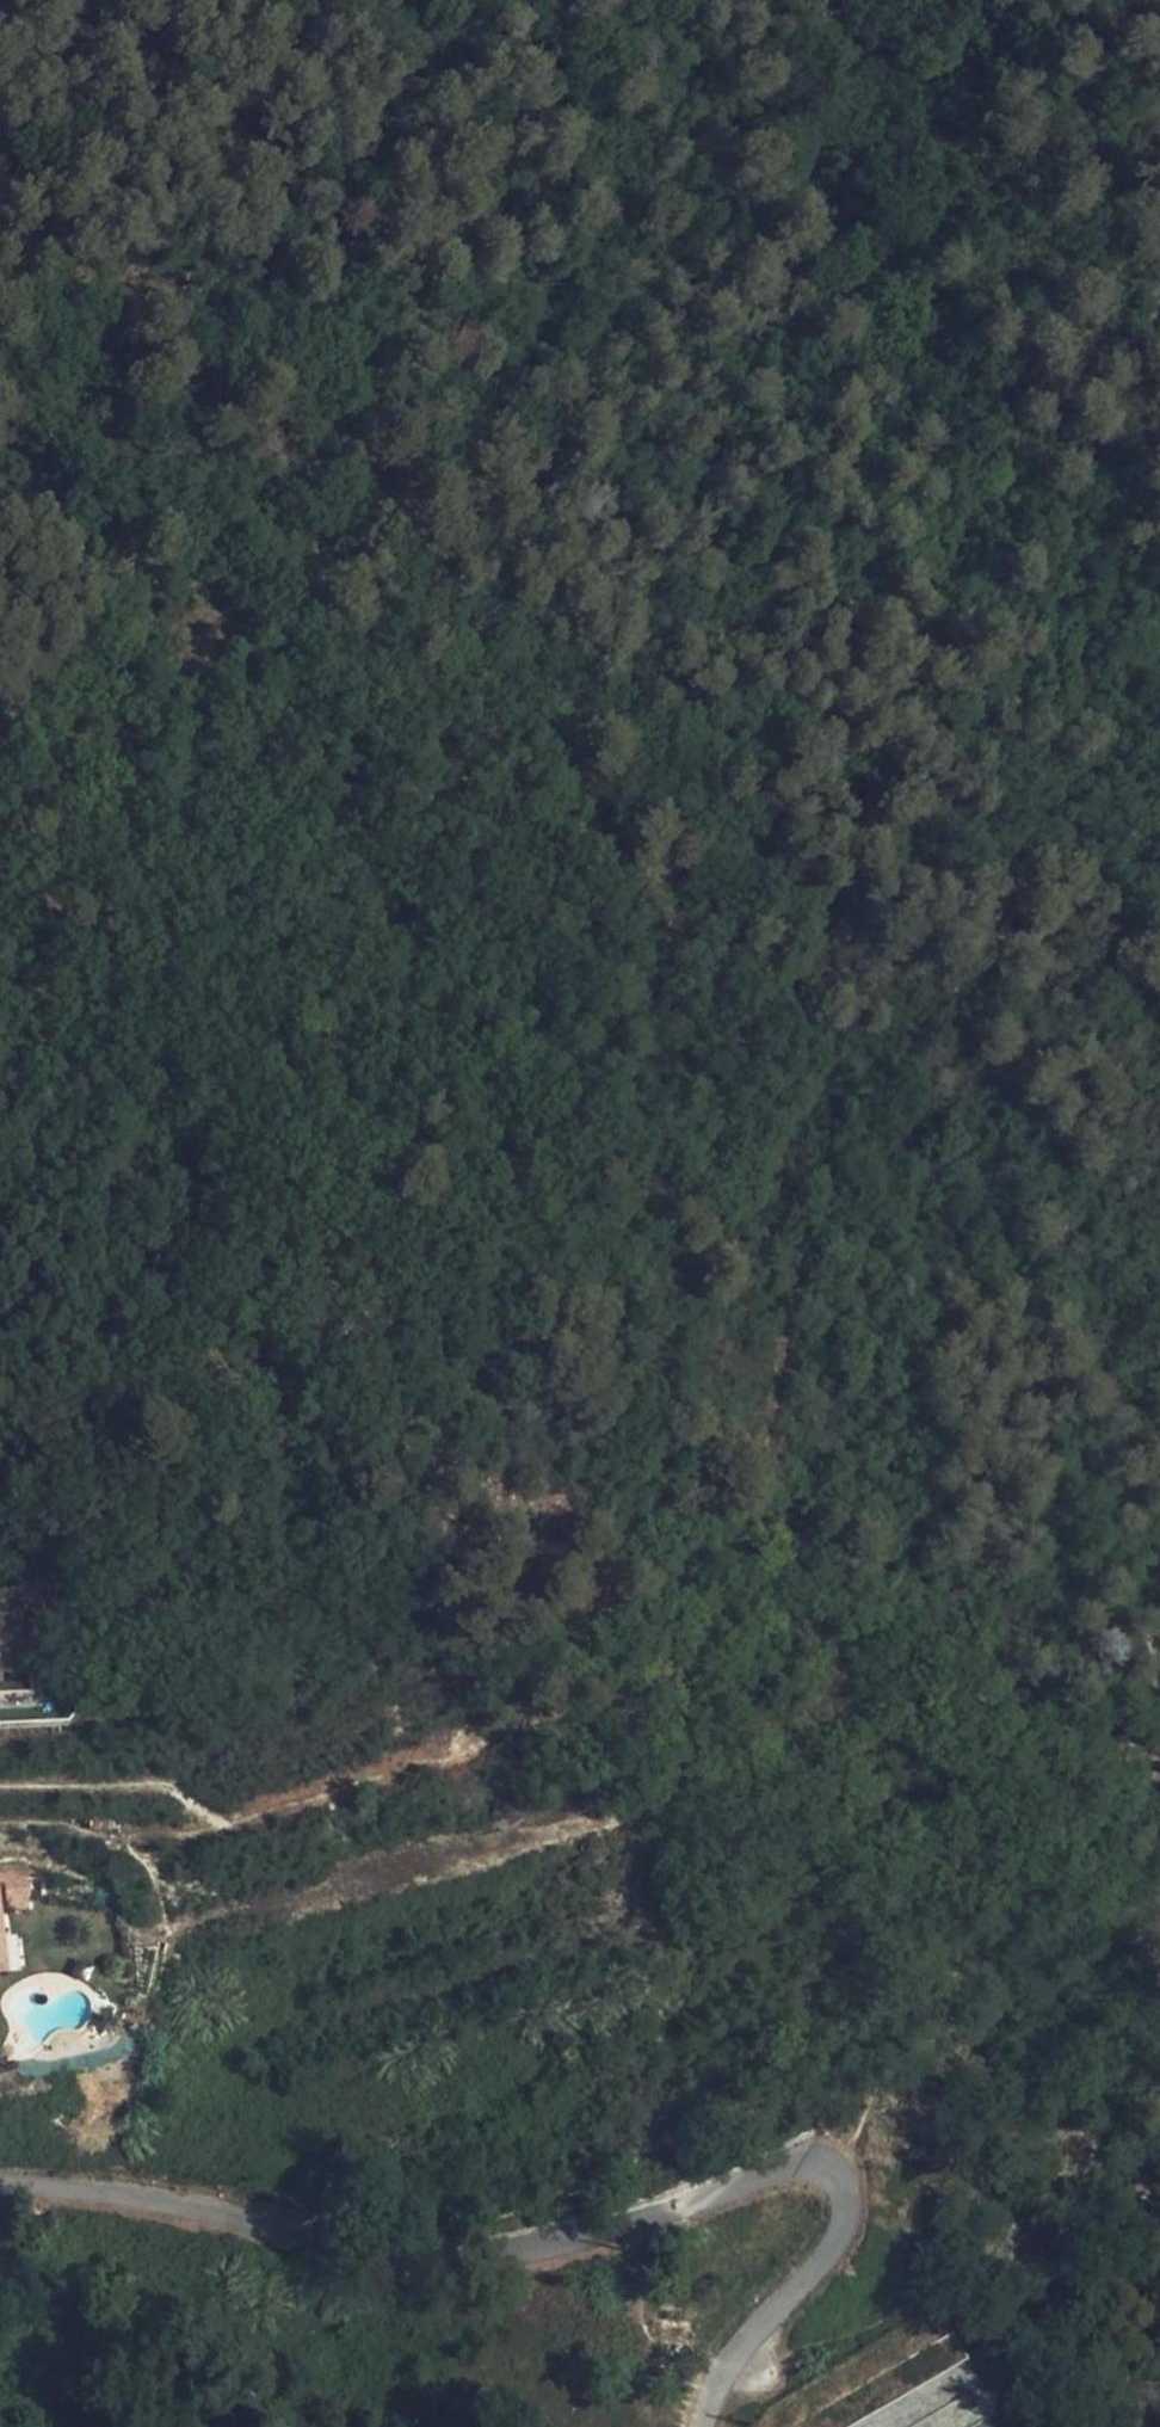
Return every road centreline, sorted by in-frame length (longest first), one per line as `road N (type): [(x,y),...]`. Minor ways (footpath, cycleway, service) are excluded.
road 1 (residential): [(329,2243),(164,2198),(0,2186)]

